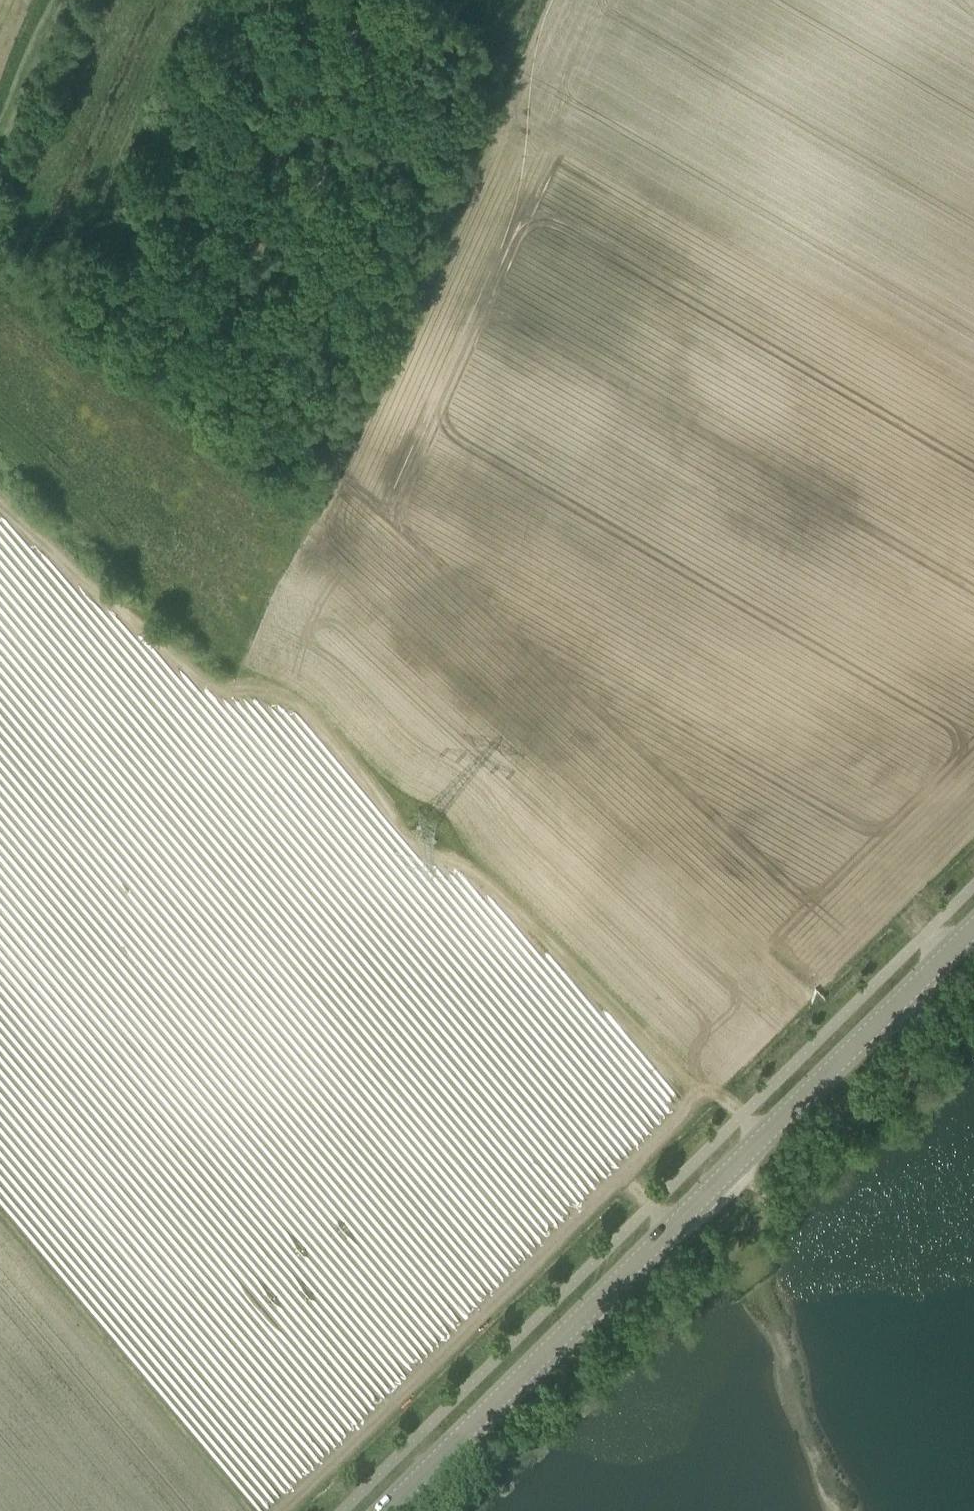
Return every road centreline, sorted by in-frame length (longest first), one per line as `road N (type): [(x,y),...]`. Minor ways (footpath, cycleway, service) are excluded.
road 1 (track): [(0,475),(209,686),(288,699),(767,1134)]
road 2 (tertiary): [(385,1510),(973,929)]

